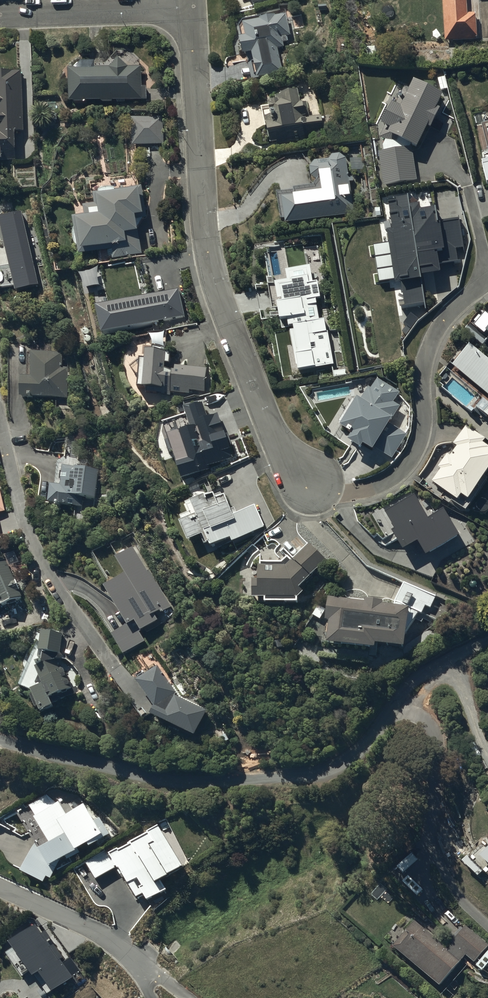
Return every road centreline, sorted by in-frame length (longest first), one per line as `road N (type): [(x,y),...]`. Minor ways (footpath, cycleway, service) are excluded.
road 1 (residential): [(190,7),(208,250),(220,302),(278,440),(307,477),(346,491),(395,479),(426,427),(422,359),(432,334),(487,282)]
road 2 (residential): [(0,739),(181,779),(323,773),(362,745),(435,665),(487,643)]
road 3 (residential): [(190,7),(0,16)]
road 4 (residential): [(146,966),(100,931),(0,884)]

